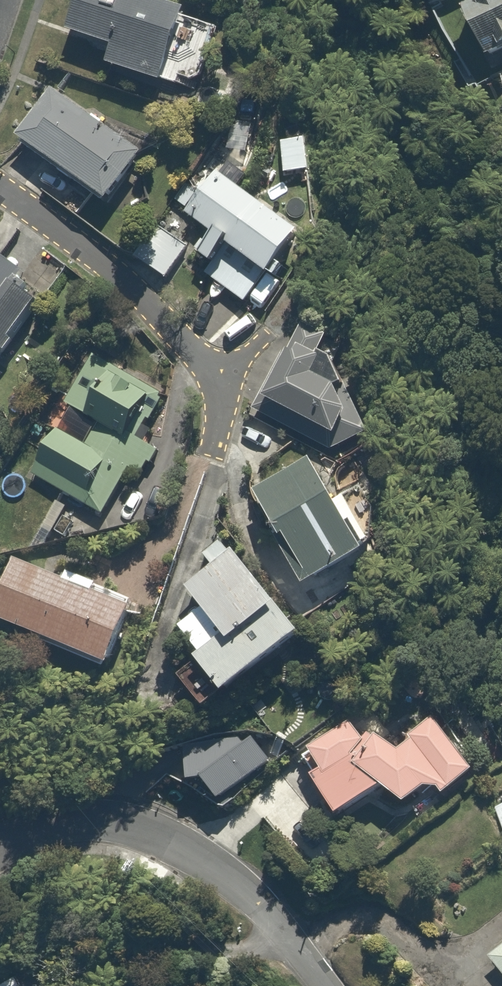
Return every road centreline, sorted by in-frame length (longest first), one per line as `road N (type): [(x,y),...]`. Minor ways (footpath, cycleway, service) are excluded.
road 1 (residential): [(0,846),(56,821),(91,818),(170,844),(240,888),(327,985)]

